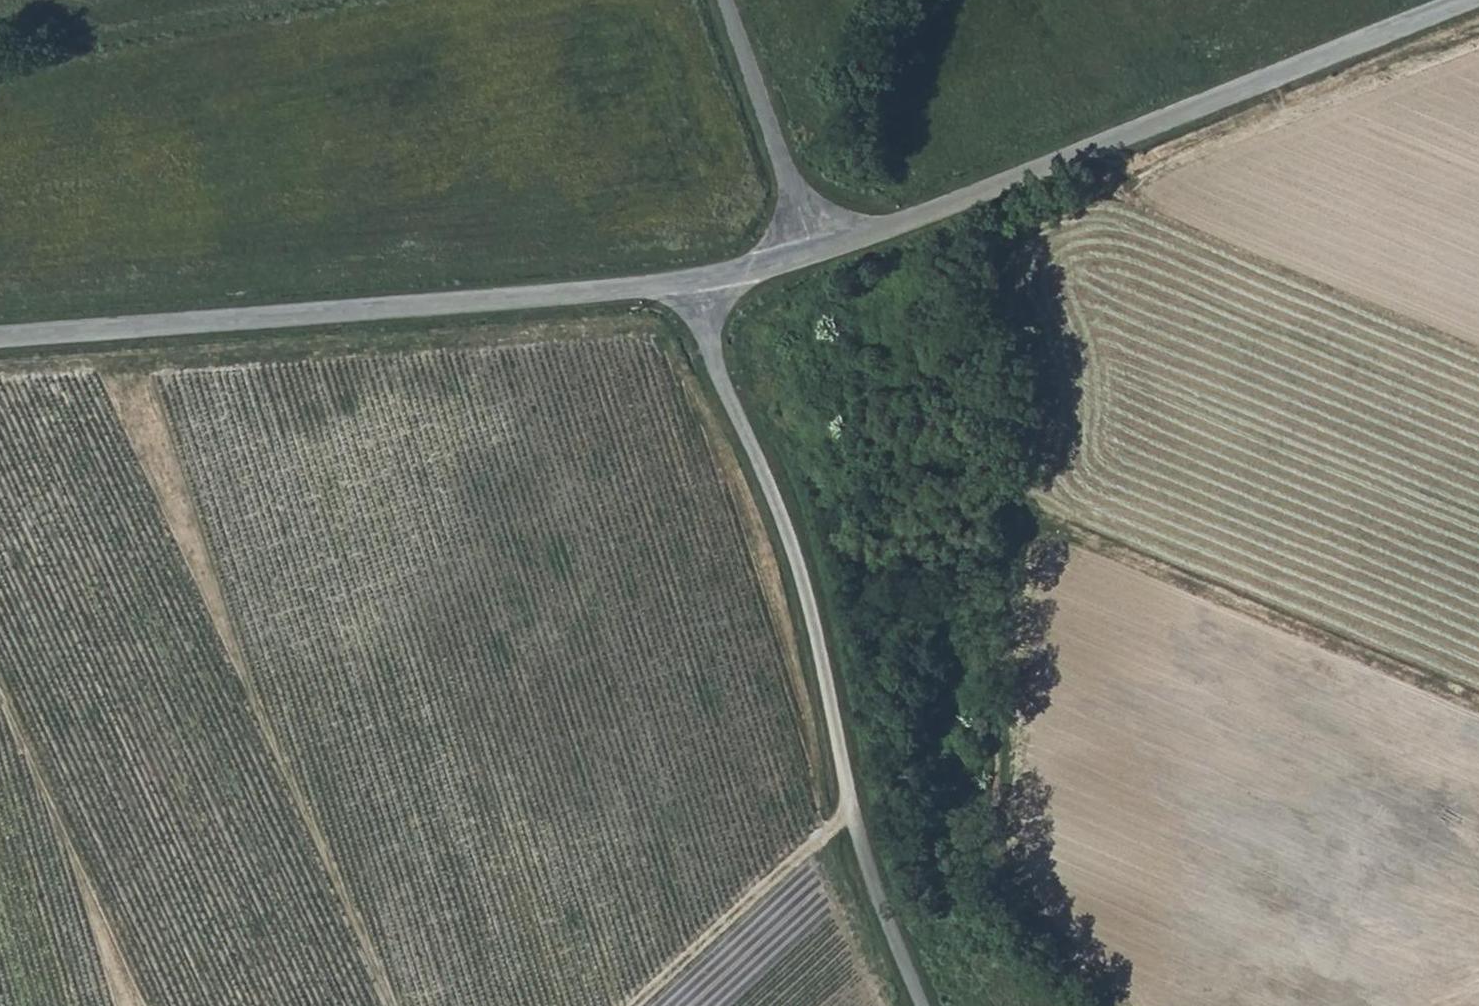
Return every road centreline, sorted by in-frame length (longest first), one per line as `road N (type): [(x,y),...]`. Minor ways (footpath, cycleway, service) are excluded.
road 1 (unclassified): [(0,338),(703,280),(813,256),(1466,0)]
road 2 (track): [(634,1005),(850,804)]

